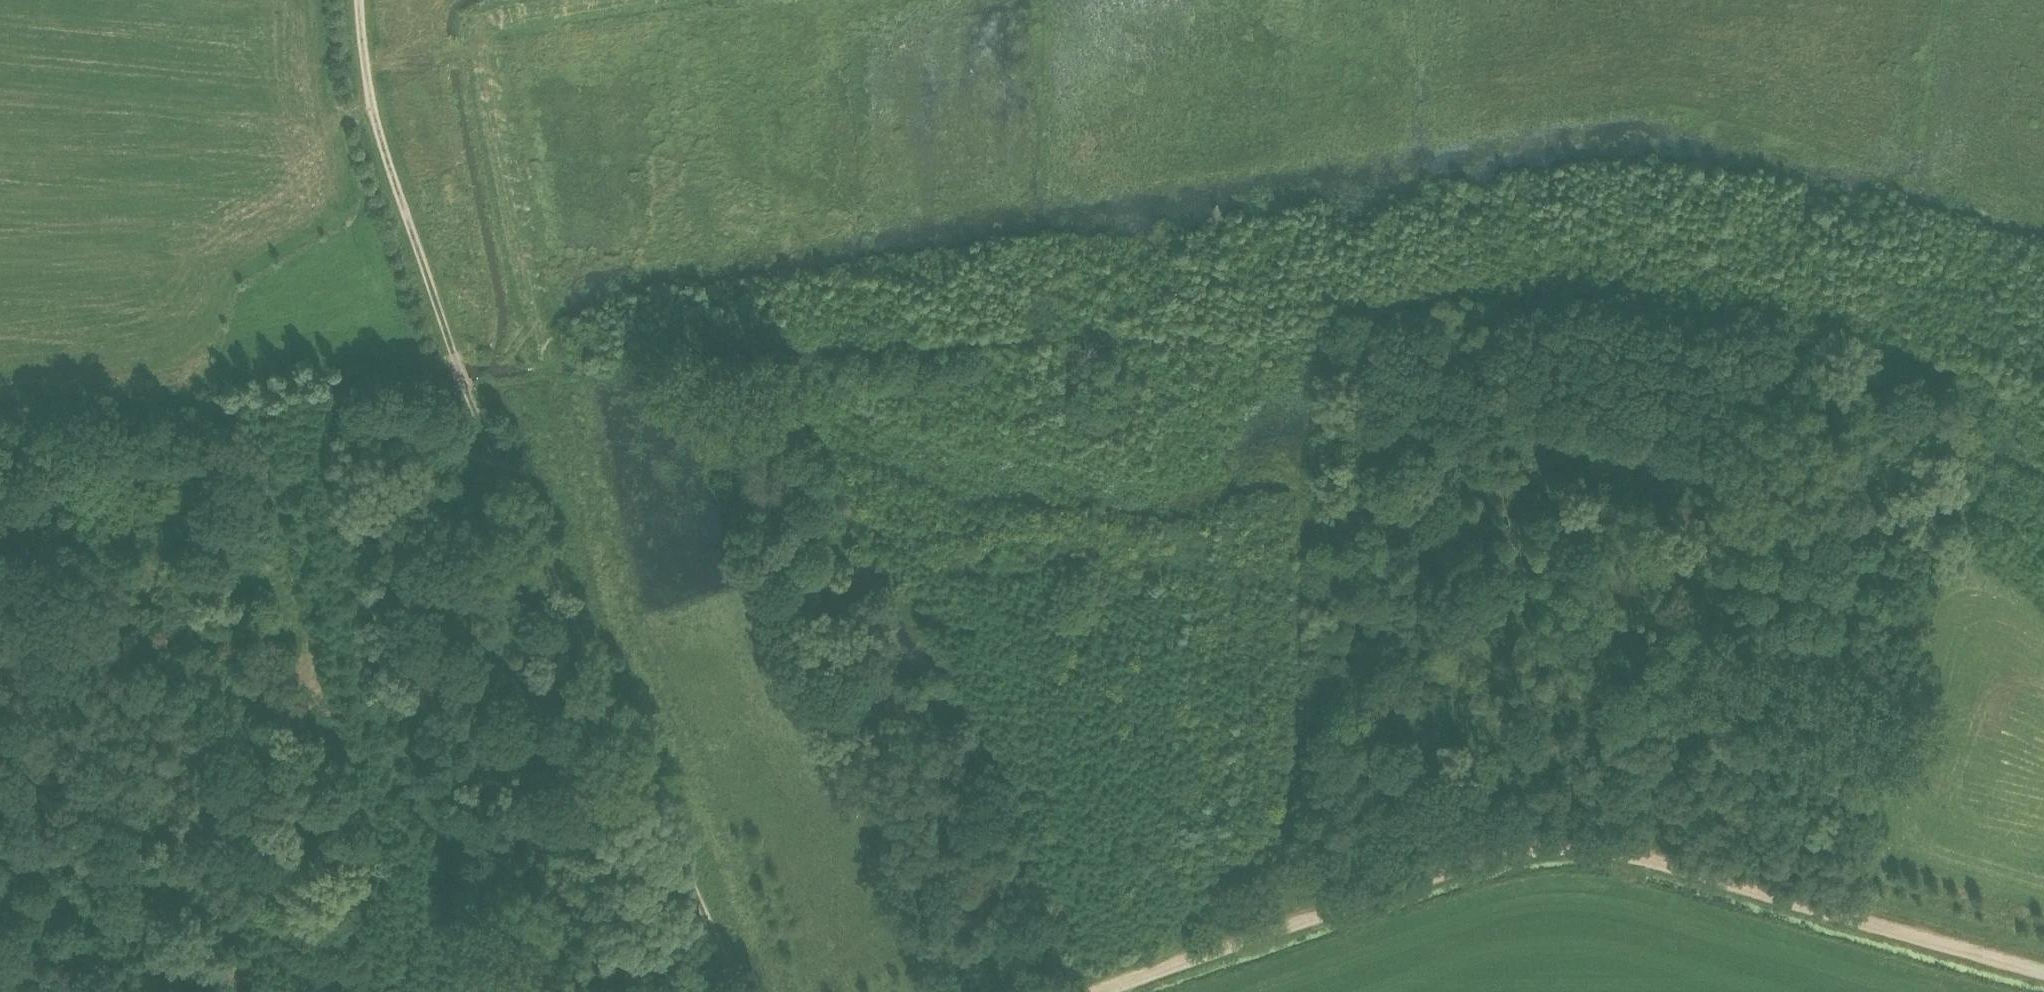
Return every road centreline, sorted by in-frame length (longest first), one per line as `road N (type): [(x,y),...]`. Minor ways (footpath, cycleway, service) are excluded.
road 1 (track): [(366,63),(397,194),(460,359),(737,991)]
road 2 (track): [(1098,991),(1512,854),(1564,849),(1685,871),(2043,973)]

